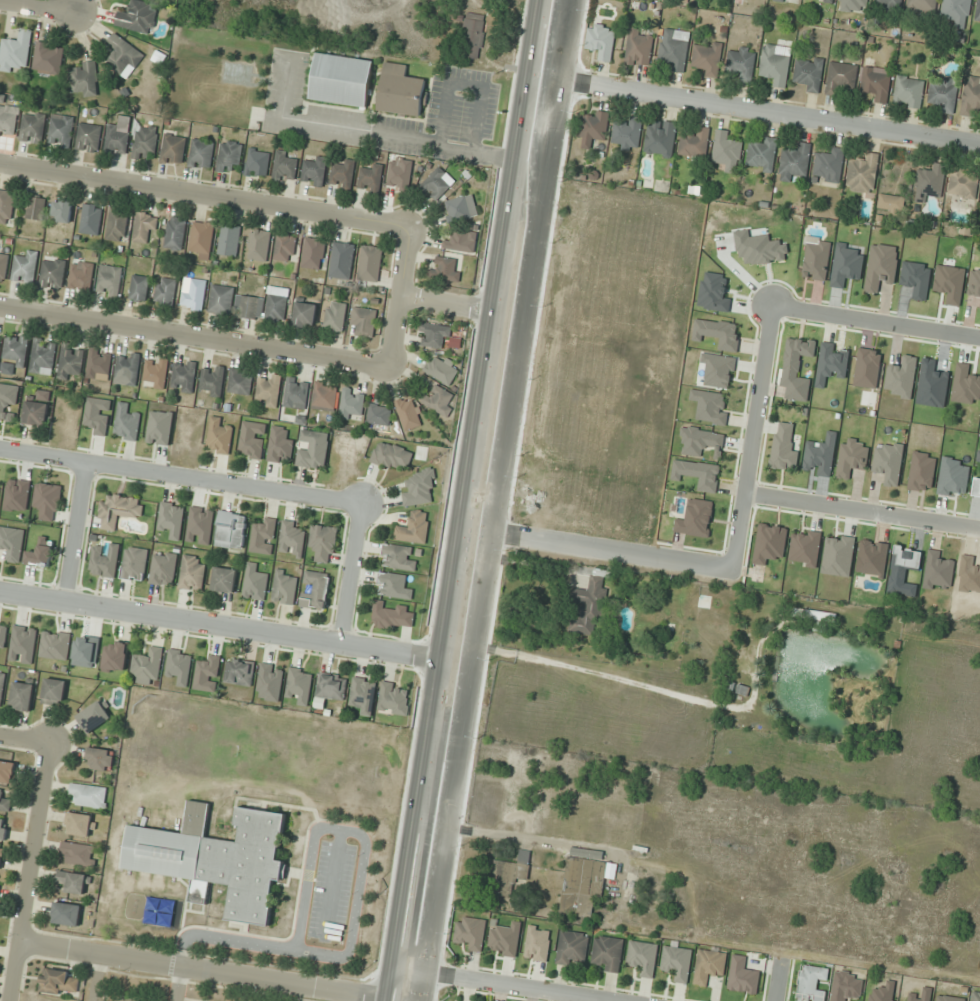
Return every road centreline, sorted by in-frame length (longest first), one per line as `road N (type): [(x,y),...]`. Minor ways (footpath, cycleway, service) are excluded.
road 1 (secondary): [(404,1000),(555,0)]
road 2 (residential): [(0,589),(455,660)]
road 3 (residential): [(543,77),(979,147)]
road 4 (residential): [(408,227),(0,164)]
road 5 (residential): [(387,366),(0,307)]
road 6 (residential): [(404,999),(20,945)]
road 7 (residential): [(362,501),(0,448)]
road 8 (residential): [(731,568),(771,308)]
road 9 (residential): [(49,743),(11,1000)]
road 10 (residential): [(476,527),(731,568)]
road 11 (residential): [(743,490),(979,527)]
road 12 (residential): [(771,308),(979,338)]
road 13 (residential): [(409,969),(613,1000)]
road 14 (residential): [(339,642),(362,501)]
road 15 (residential): [(387,366),(408,227)]
road 16 (residential): [(87,462),(64,600)]

